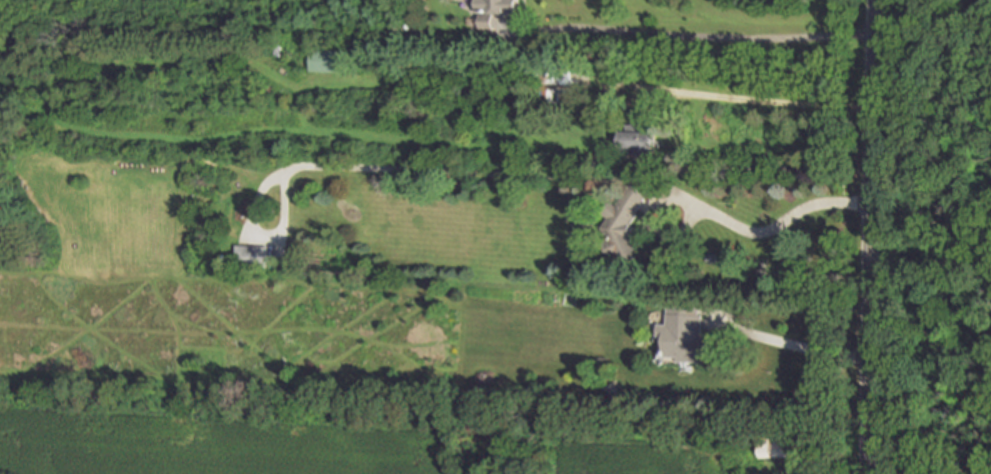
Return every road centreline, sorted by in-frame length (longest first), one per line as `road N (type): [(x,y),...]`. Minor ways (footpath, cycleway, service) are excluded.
road 1 (tertiary): [(872,0),(864,473)]

